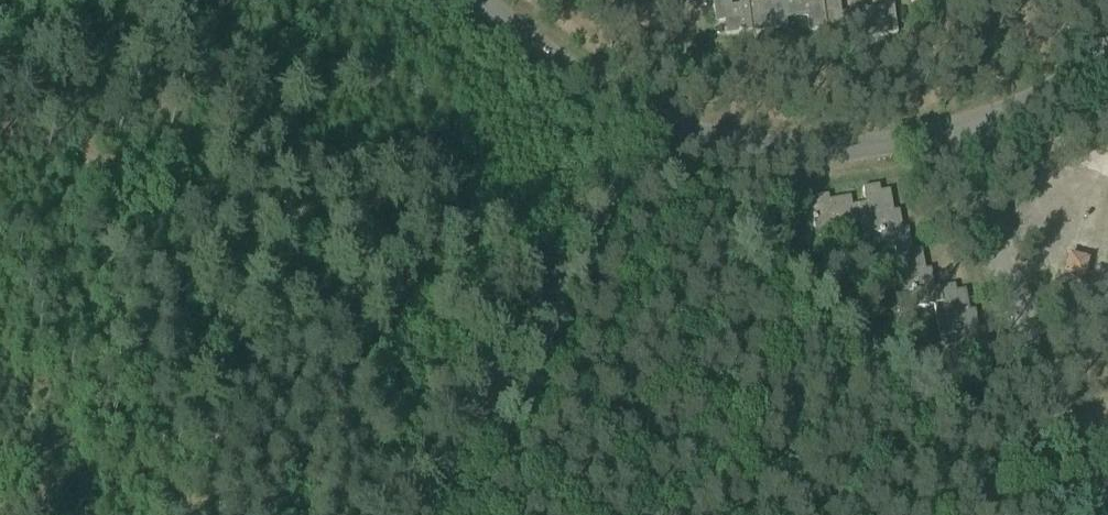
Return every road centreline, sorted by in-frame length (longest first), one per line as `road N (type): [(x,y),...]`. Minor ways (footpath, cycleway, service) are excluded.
road 1 (track): [(583,164),(582,191),(438,514)]
road 2 (track): [(354,0),(430,58),(539,121),(583,164)]
road 3 (track): [(0,115),(109,0)]

